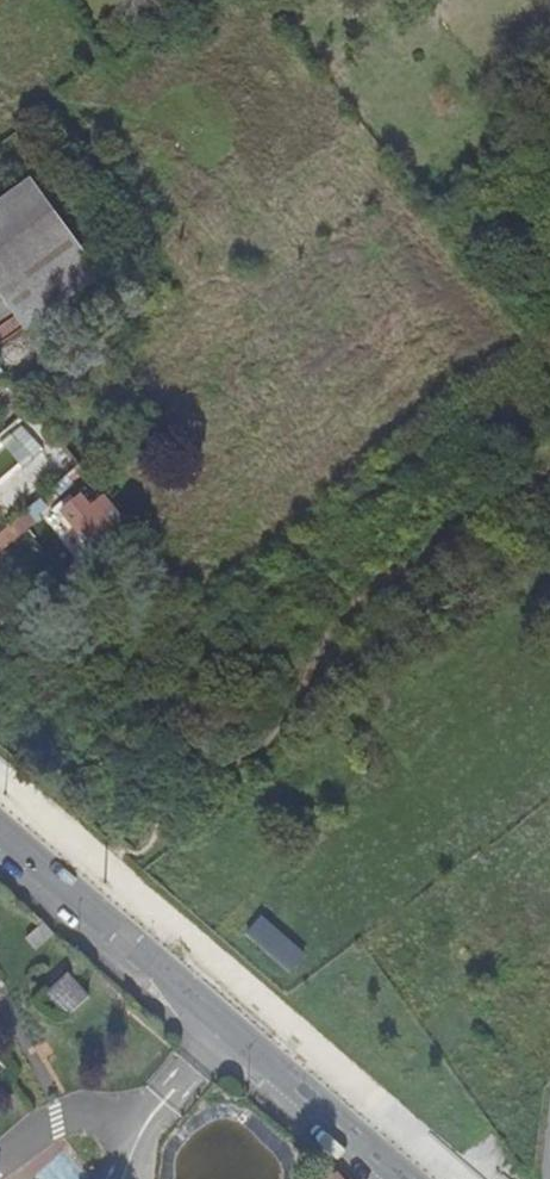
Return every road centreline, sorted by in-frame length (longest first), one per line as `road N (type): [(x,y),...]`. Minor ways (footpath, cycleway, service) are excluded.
road 1 (residential): [(0,831),(398,1178)]

